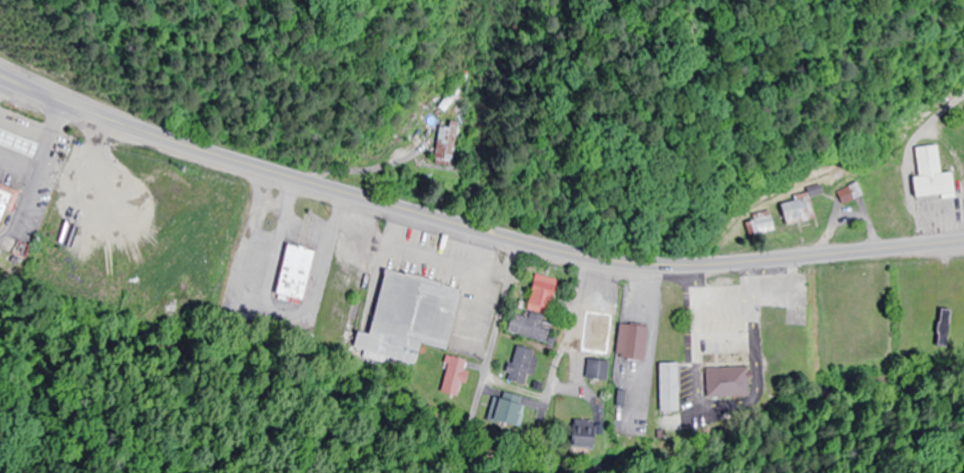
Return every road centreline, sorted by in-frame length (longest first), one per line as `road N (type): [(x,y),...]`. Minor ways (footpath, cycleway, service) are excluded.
road 1 (primary): [(963,242),(699,265),(608,262),(201,151),(0,76)]
road 2 (residential): [(515,241),(457,472)]
road 3 (residential): [(568,337),(550,376),(561,395),(577,383),(568,337),(582,257)]
road 4 (residential): [(921,246),(903,191),(904,151),(913,126),(963,90)]

